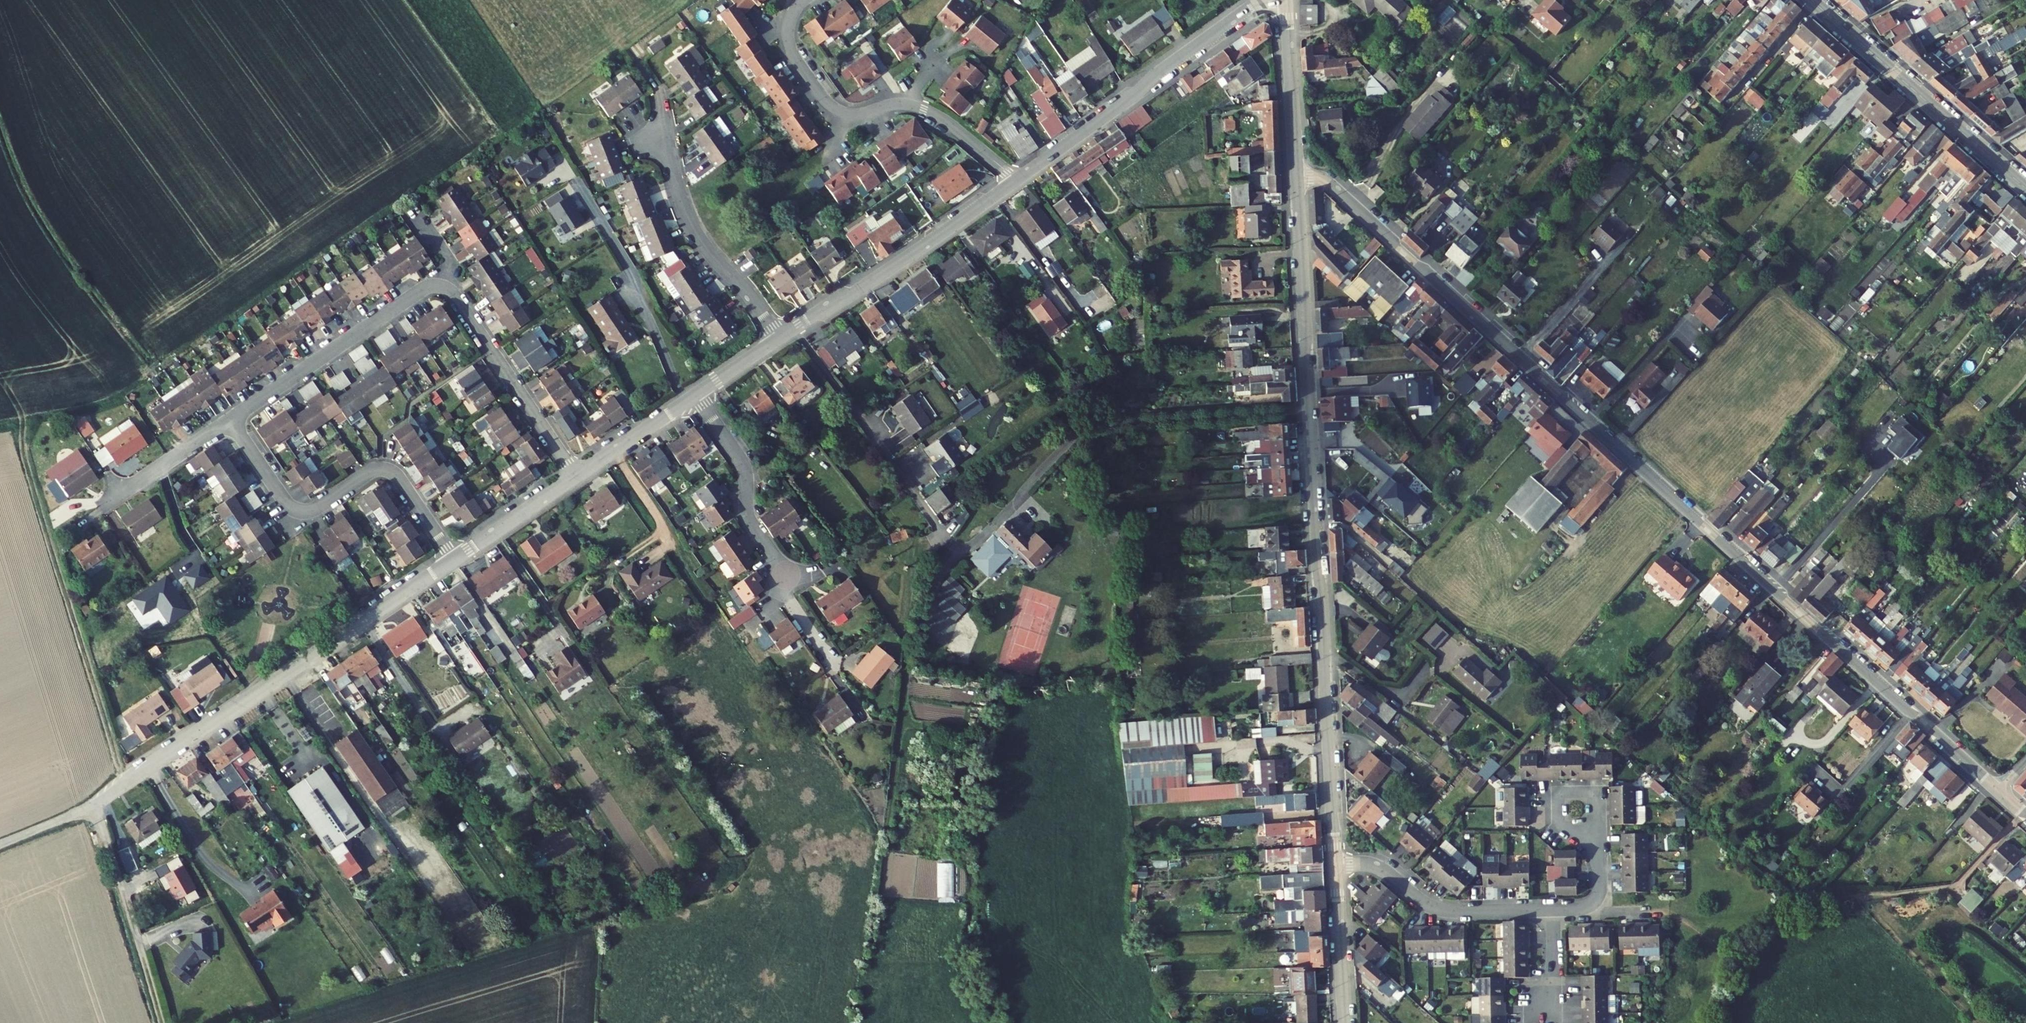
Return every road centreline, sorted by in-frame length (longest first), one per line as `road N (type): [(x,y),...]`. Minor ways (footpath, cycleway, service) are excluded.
road 1 (residential): [(1997,789),(1331,185),(1297,175)]
road 2 (residential): [(1297,175),(1335,865)]
road 3 (residential): [(577,476),(457,297),(442,288),(418,292),(231,419)]
road 4 (residential): [(94,805),(454,559)]
road 5 (track): [(123,782),(19,421)]
road 6 (residential): [(1015,181),(925,110),(896,104),(853,114),(831,105),(790,45),(789,23),(802,0)]
road 7 (residential): [(1015,181),(1245,11),(1286,2)]
road 8 (residential): [(231,419),(292,507),(311,510),(368,471),(391,471),(454,559)]
road 9 (secondary): [(2025,189),(1811,0)]
road 10 (residential): [(781,338),(1015,181)]
road 11 (residential): [(661,100),(694,231),(781,338)]
road 12 (residential): [(1551,909),(1443,909),(1381,868),(1335,865)]
road 13 (residential): [(696,395),(744,466),(748,518),(786,576)]
road 14 (residential): [(1286,2),(1297,175)]
road 15 (residential): [(231,419),(95,510)]
road 16 (residential): [(1335,865),(1345,1022)]
road 17 (residential): [(454,559),(577,476)]
road 18 (residential): [(577,476),(696,395)]

